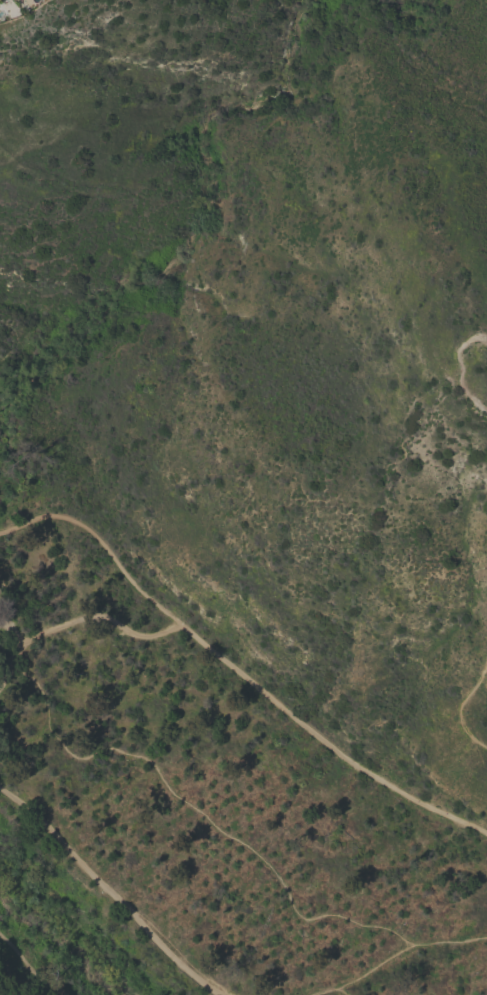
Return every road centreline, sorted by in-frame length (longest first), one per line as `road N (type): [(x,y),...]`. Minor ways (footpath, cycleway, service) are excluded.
road 1 (track): [(0,532),(56,516),(75,525),(105,546),(132,589),(329,748),(414,802),(486,834)]
road 2 (track): [(0,784),(45,820),(187,969),(224,994)]

